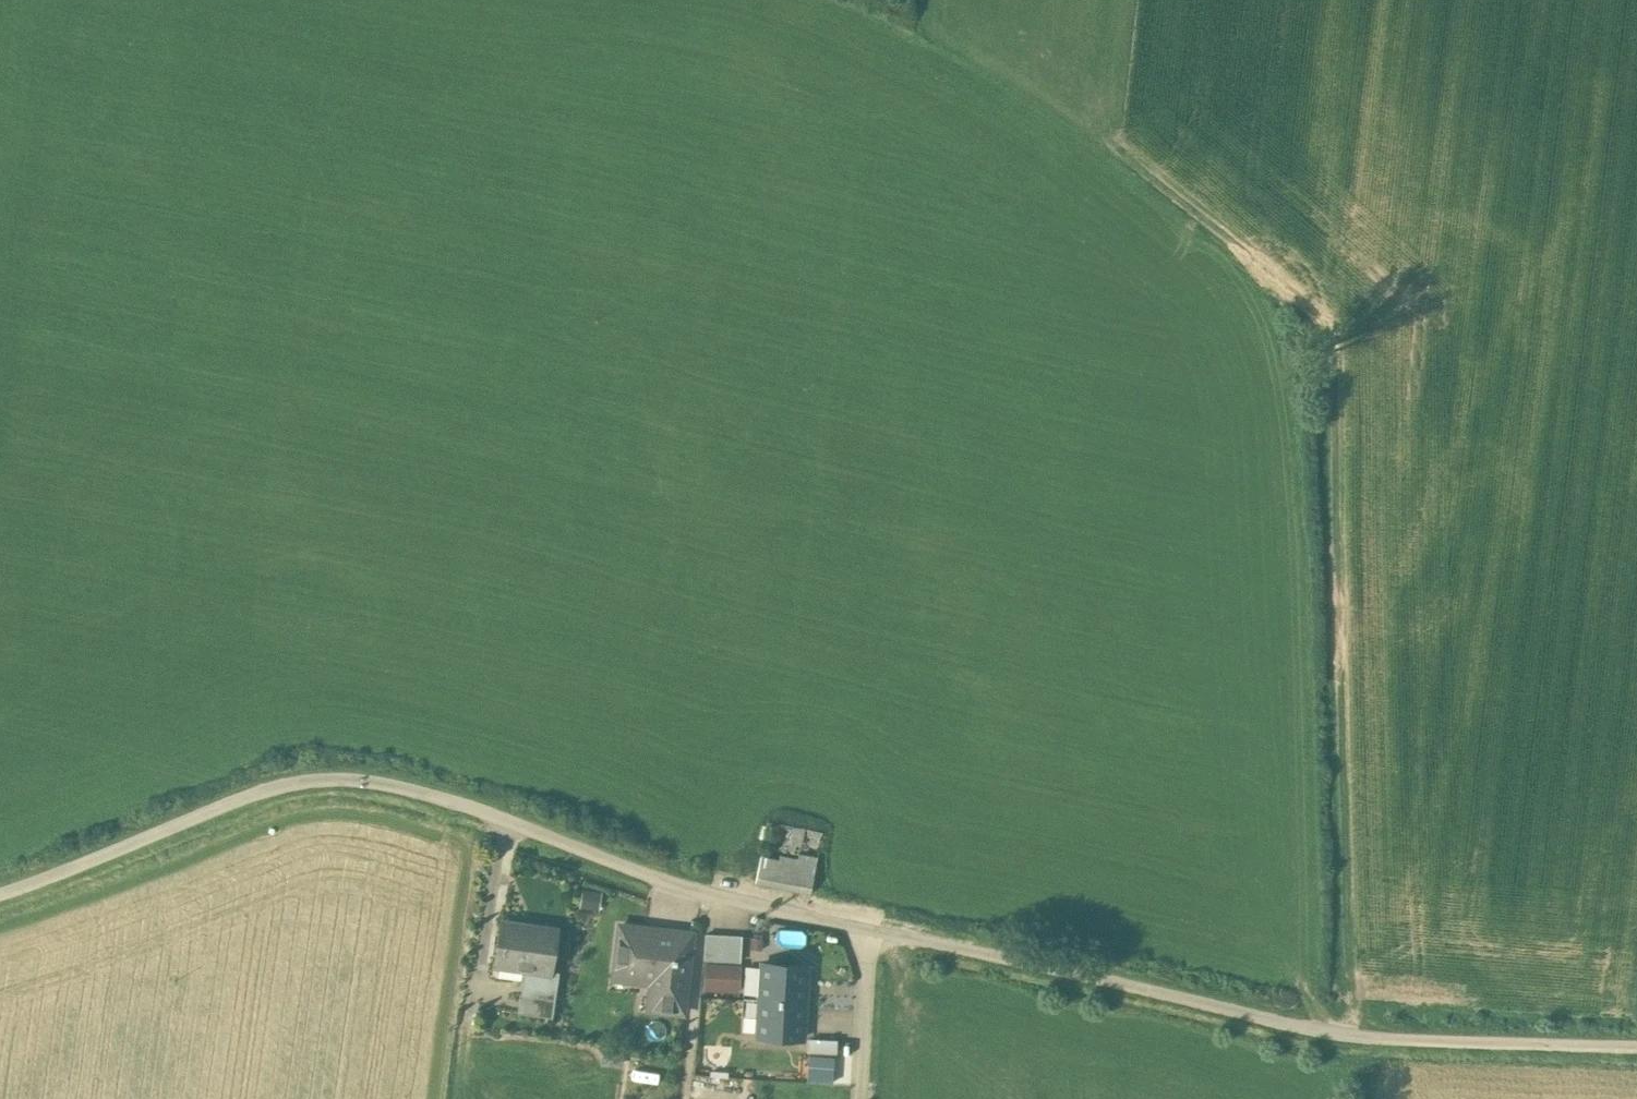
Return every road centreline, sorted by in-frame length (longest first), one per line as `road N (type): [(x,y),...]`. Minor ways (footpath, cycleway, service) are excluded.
road 1 (unclassified): [(0,890),(291,778),(376,776),(425,786),(717,888),(1342,1028),(1636,1038)]

